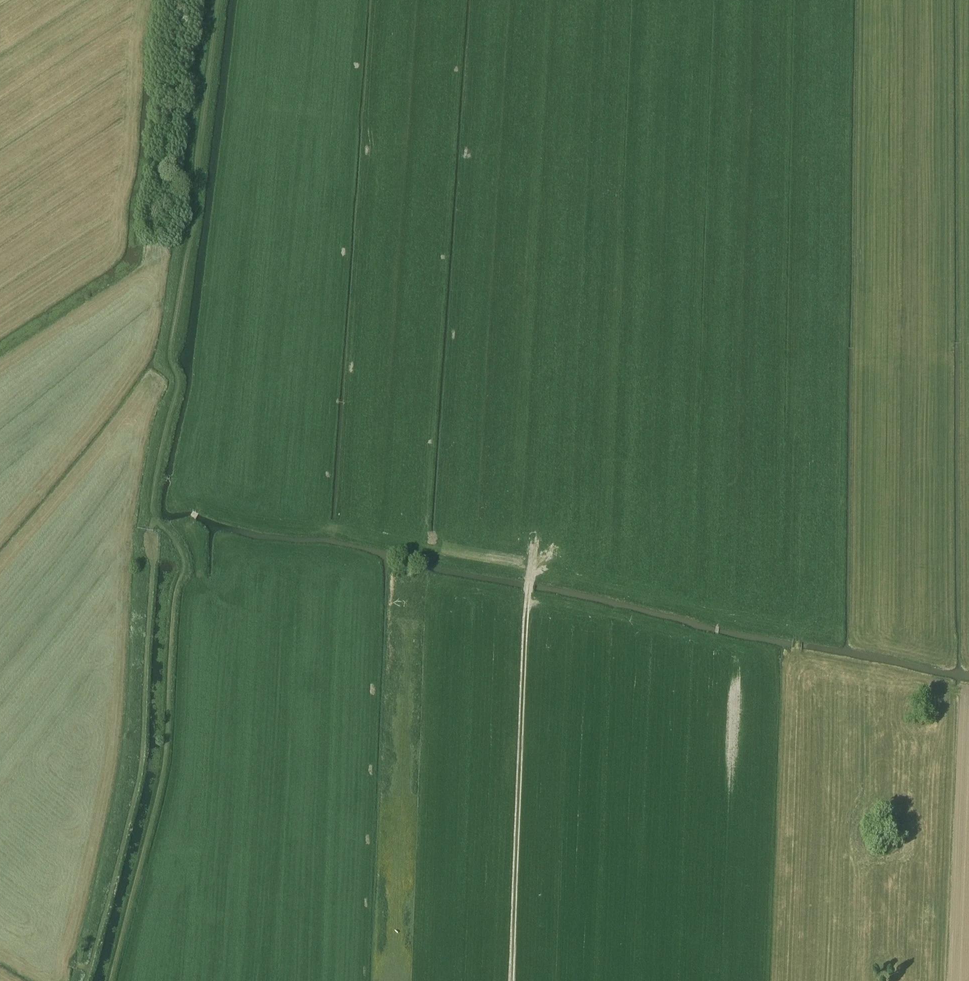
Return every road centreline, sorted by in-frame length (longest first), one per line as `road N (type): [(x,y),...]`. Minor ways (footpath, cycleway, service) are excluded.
road 1 (track): [(512,980),(531,564),(768,629)]
road 2 (track): [(531,564),(461,560),(335,530)]

